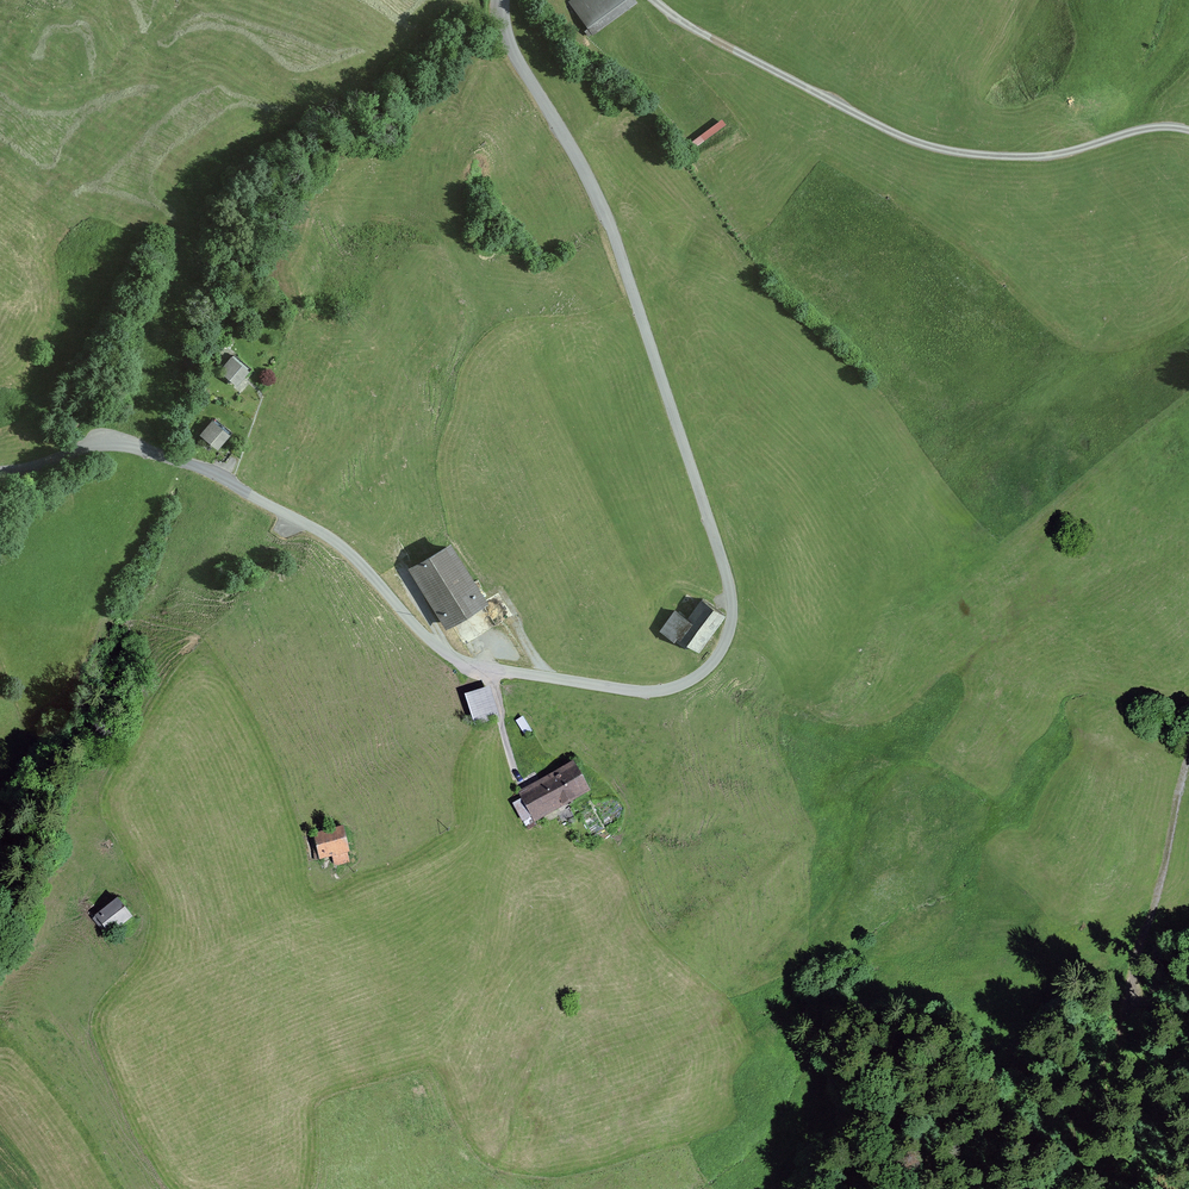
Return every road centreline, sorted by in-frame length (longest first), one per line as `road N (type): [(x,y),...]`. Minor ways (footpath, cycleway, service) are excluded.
road 1 (unclassified): [(504,0),(512,50),(612,230),(724,564),(731,626),(709,666),(671,689),(640,692),(470,665),(427,637),(331,539),(196,467),(96,446),(0,473)]
road 2 (track): [(1188,130),(1150,129),(1051,155),(934,148),(833,103),(653,0)]
road 3 (track): [(1072,1188),(1082,1098),(1126,1018),(1188,759)]

